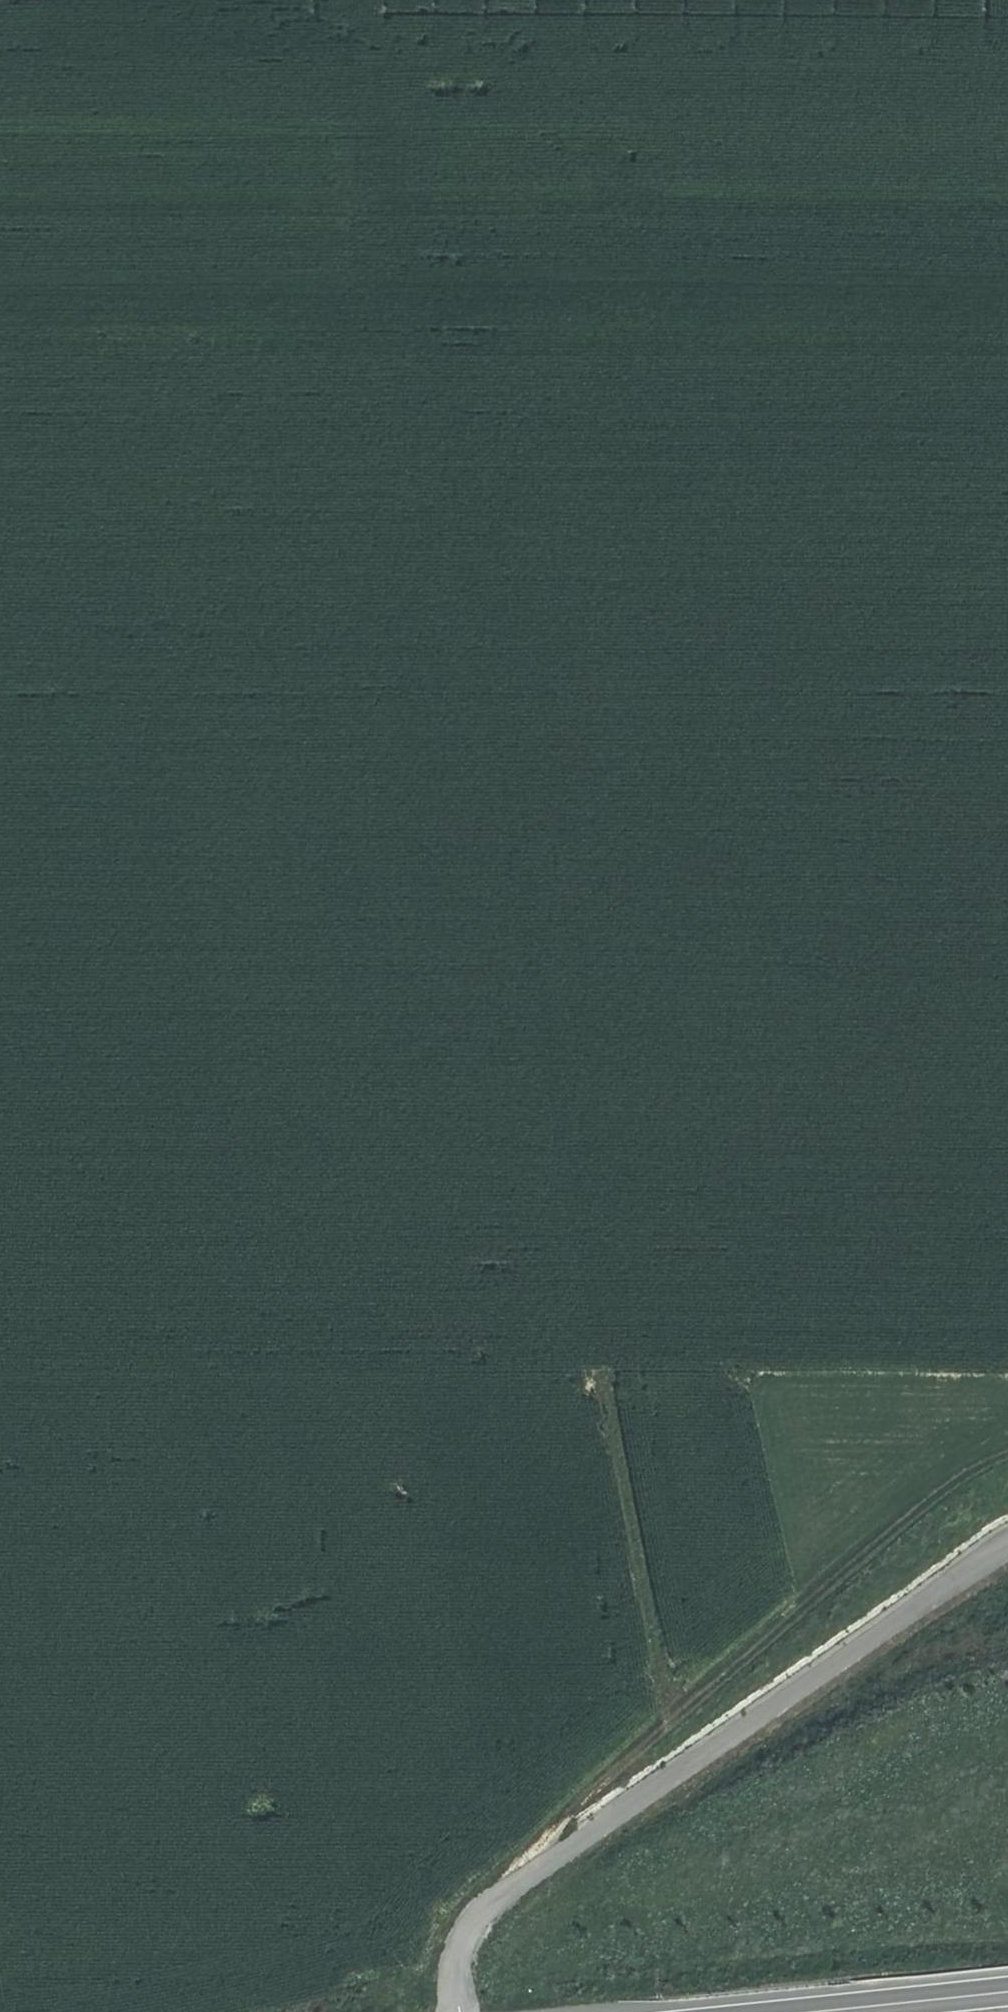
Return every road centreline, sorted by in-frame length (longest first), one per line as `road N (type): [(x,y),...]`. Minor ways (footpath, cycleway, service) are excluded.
road 1 (track): [(1007,1454),(972,1470),(832,1577),(548,1832),(499,1899)]
road 2 (tertiary): [(753,2011),(1007,1986)]

